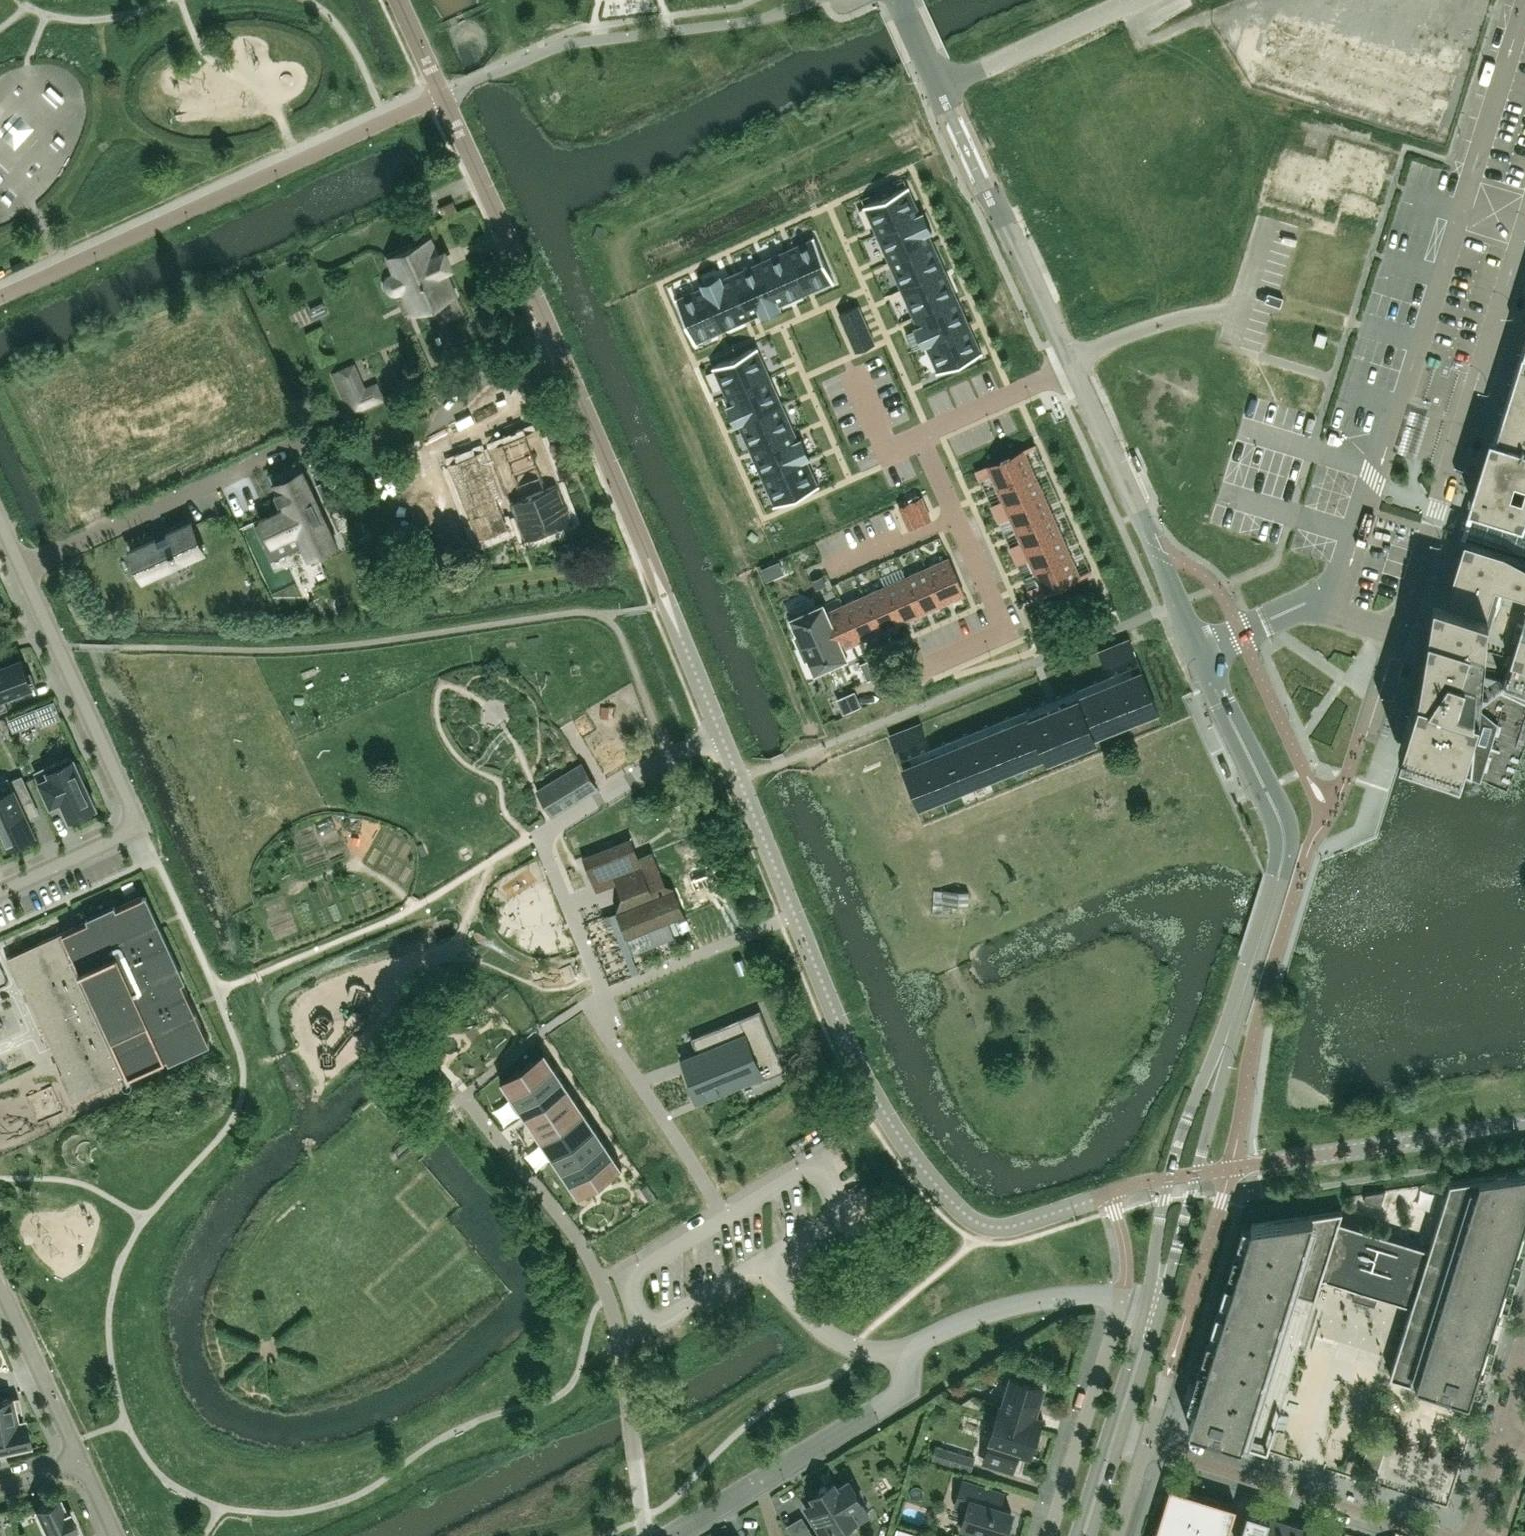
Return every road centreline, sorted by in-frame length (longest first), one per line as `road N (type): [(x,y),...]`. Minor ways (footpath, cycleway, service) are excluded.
road 1 (residential): [(653,566),(398,0)]
road 2 (residential): [(0,891),(138,826),(0,520)]
road 3 (residential): [(764,1263),(843,1209),(825,1158),(624,1276),(641,1325),(664,1319)]
road 4 (residential): [(1070,365),(897,0)]
road 5 (tertiary): [(1252,963),(1179,1140),(1157,1233),(1157,1307)]
road 6 (tertiary): [(1157,1307),(1252,963)]
road 7 (residential): [(1200,652),(1070,365)]
road 8 (residential): [(668,1535),(893,1400),(914,1352)]
road 9 (residential): [(1361,730),(1394,630),(1303,603),(1200,652)]
road 10 (residential): [(1146,1444),(1436,1535)]
road 11 (residential): [(917,434),(1005,630),(934,663)]
road 12 (residential): [(1122,1296),(1047,1535)]
road 13 (residential): [(914,1352),(938,1331),(1002,1306),(1122,1296)]
road 14 (residential): [(80,1460),(0,1284)]
road 15 (residential): [(914,1352),(865,1350),(836,1338),(764,1263)]
road 16 (tertiary): [(1279,811),(1200,652)]
road 17 (residential): [(1070,365),(917,434)]
road 18 (tertiary): [(1279,811),(1285,855),(1252,963)]
road 19 (tertiary): [(1157,1307),(1117,1436)]

